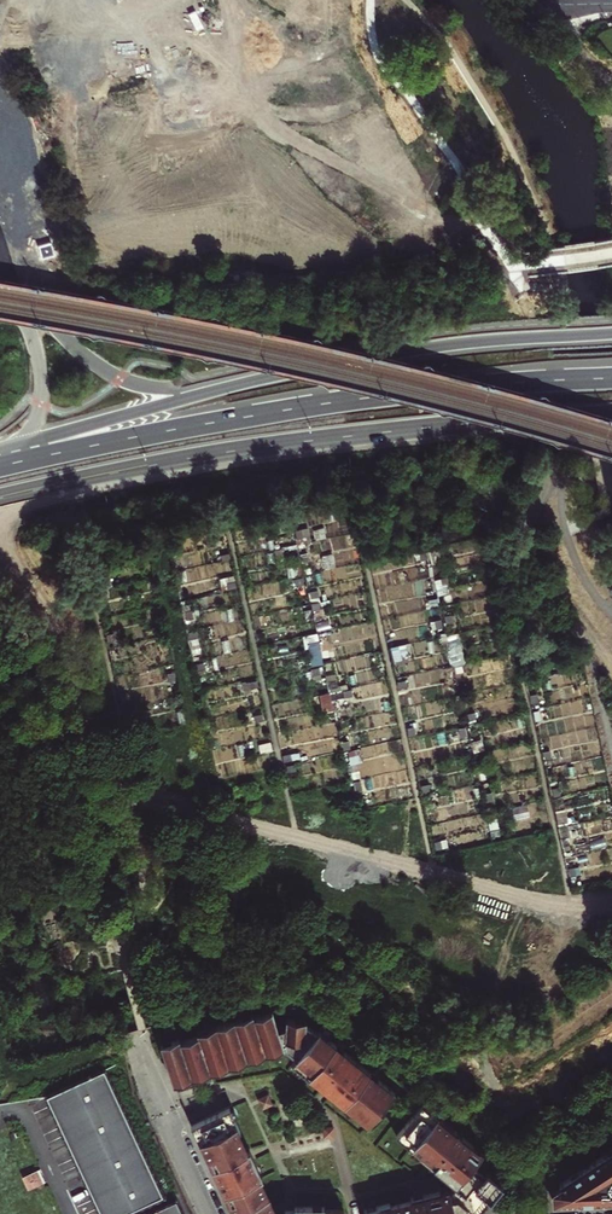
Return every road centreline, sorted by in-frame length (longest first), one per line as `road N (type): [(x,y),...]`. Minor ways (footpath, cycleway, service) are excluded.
road 1 (trunk): [(611,332),(437,346),(293,371),(0,450)]
road 2 (trunk): [(611,377),(361,399),(0,466)]
road 3 (trunk): [(0,499),(266,447),(611,414)]
road 4 (residential): [(160,1100),(212,1213)]

